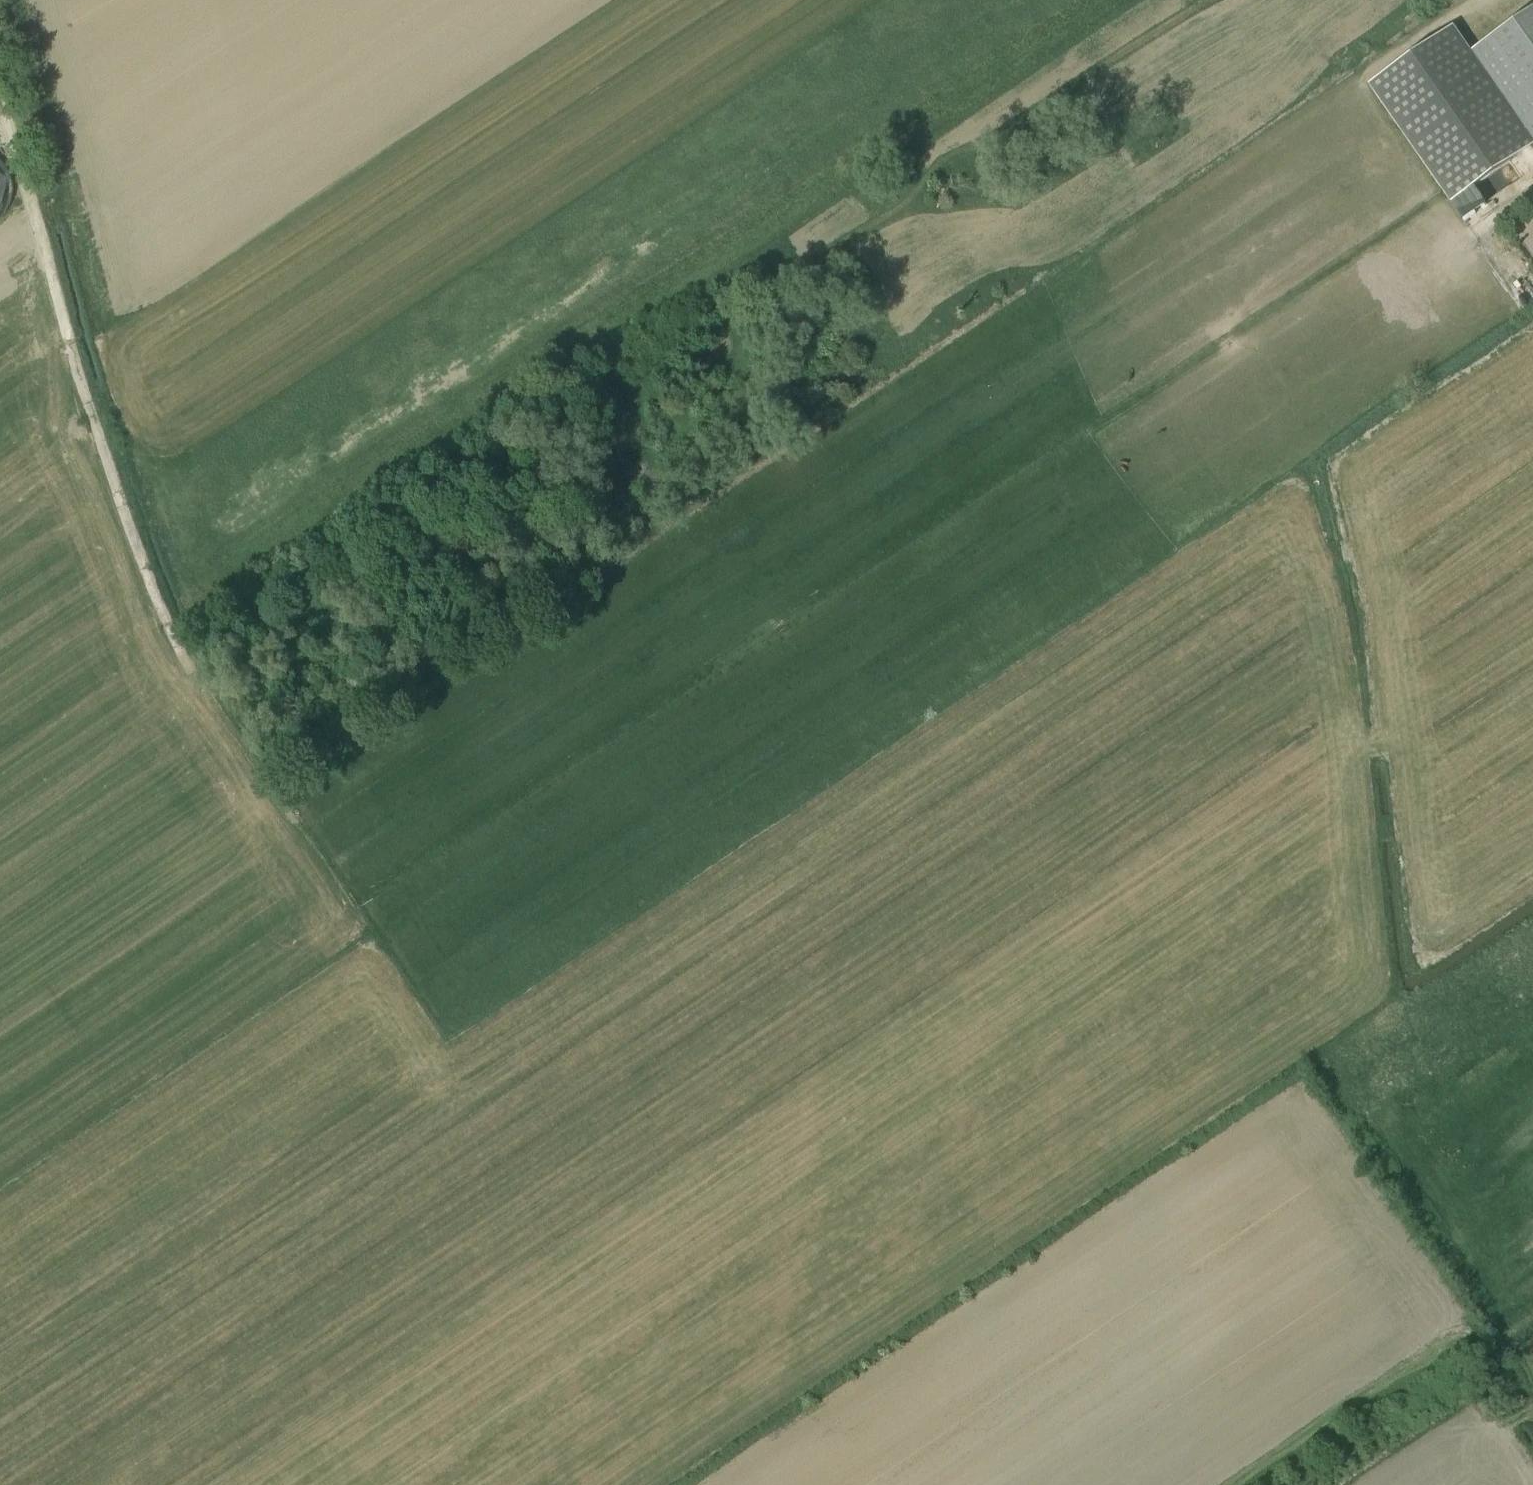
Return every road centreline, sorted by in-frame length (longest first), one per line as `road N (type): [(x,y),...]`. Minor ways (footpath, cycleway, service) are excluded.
road 1 (track): [(209,695),(123,513),(0,114)]

